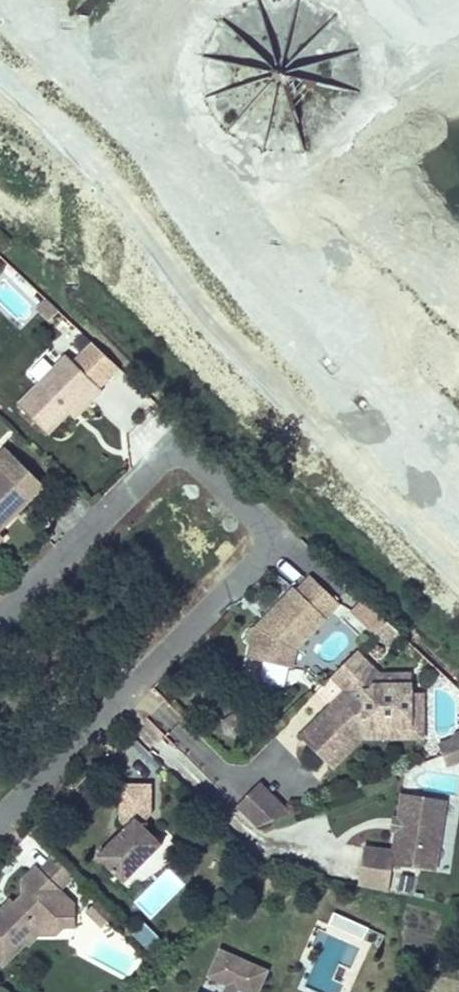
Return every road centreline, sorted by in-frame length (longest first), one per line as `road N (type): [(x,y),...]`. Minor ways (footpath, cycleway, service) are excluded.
road 1 (residential): [(0,818),(260,560),(265,527),(204,460),(167,457),(0,620)]

